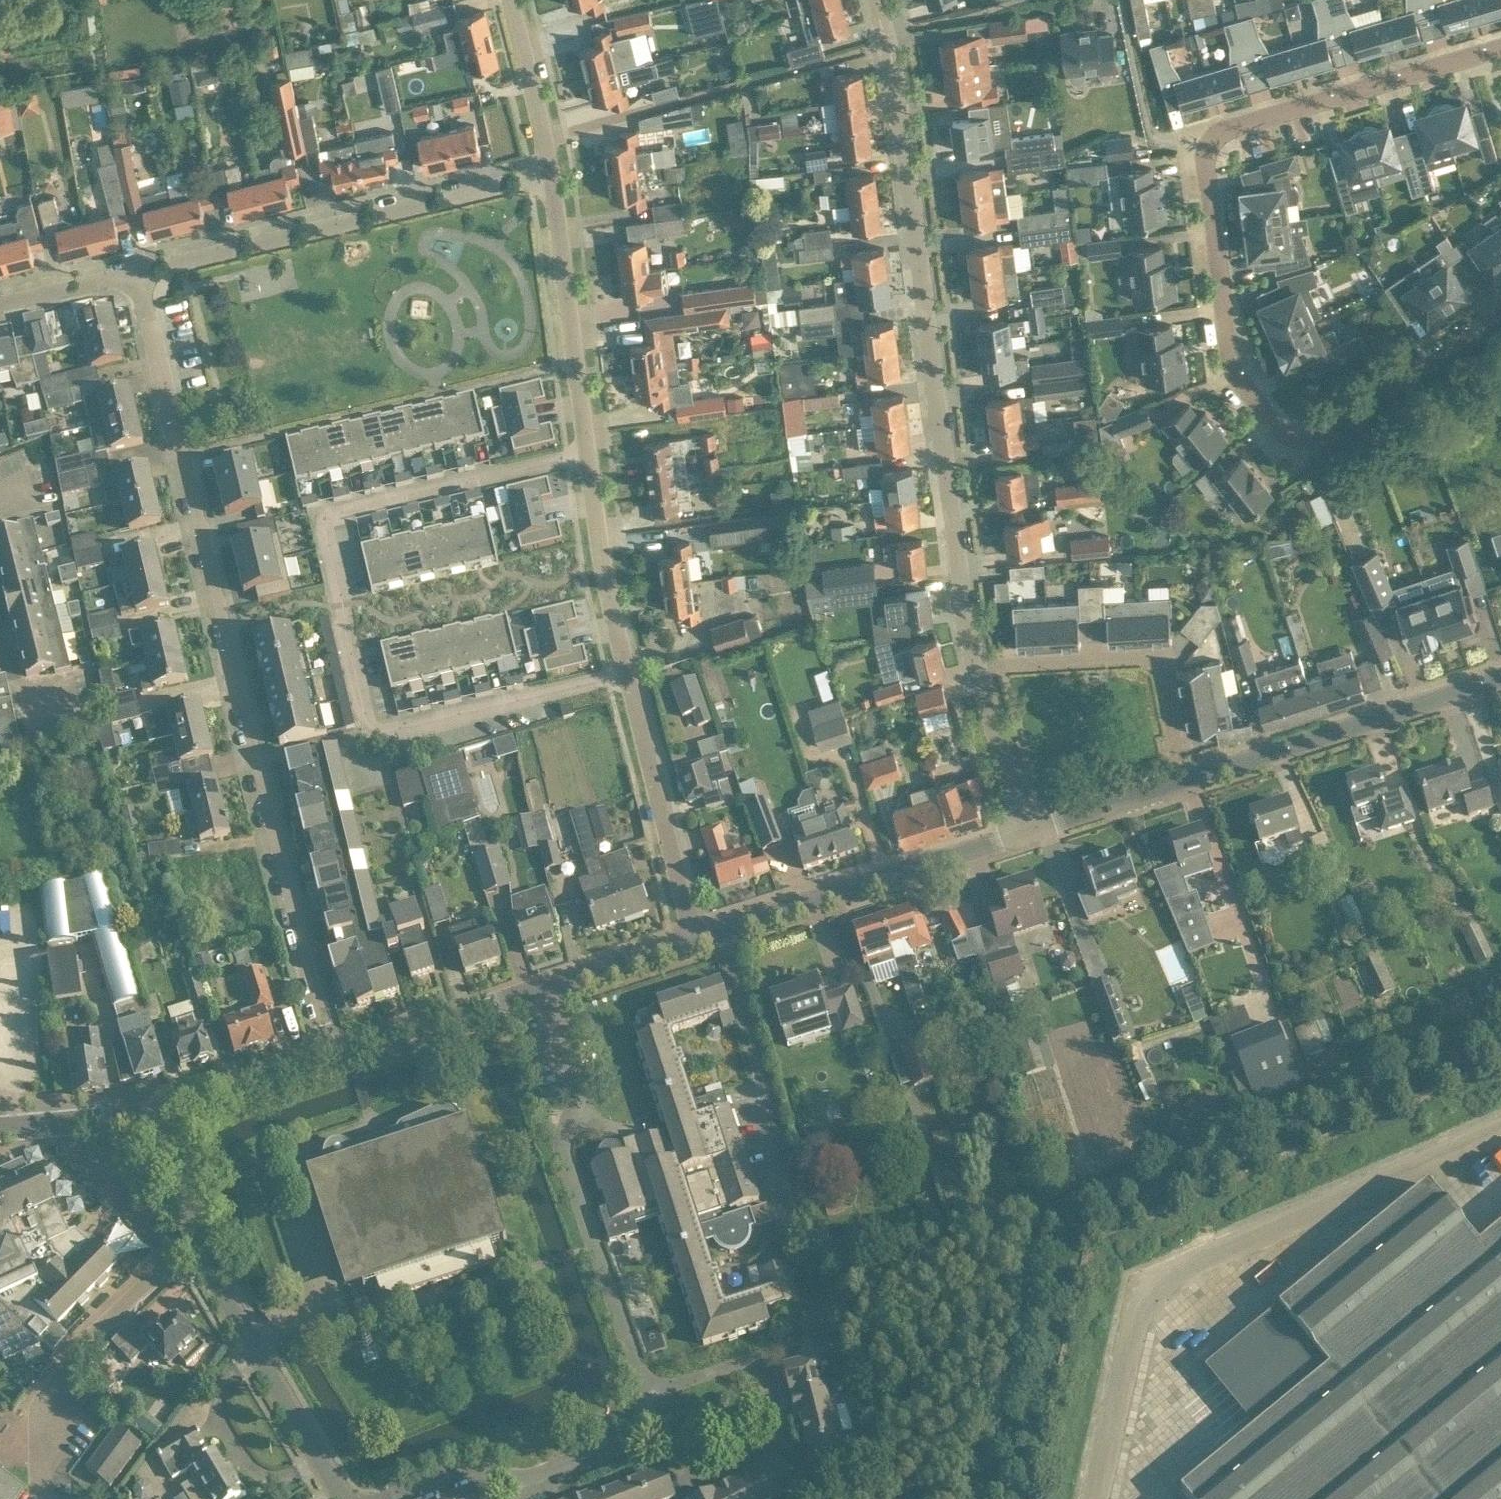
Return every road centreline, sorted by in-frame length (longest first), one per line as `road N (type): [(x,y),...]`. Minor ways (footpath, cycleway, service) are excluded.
road 1 (residential): [(1500,318),(1329,432),(1302,440),(1284,433),(1233,372),(1206,172),(1208,145),(1223,129),(1500,46)]
road 2 (residential): [(331,1057),(135,270)]
road 3 (residential): [(586,455),(332,511),(324,528),(367,730),(385,738),(627,675)]
road 4 (residential): [(978,668),(898,96),(876,0)]
road 5 (tertiary): [(1023,832),(1500,677)]
road 6 (residential): [(135,270),(552,174)]
road 7 (residential): [(645,1388),(568,1157),(577,1081),(546,988)]
road 8 (tertiary): [(685,945),(1023,832)]
road 9 (residential): [(40,1498),(39,1405),(79,1349),(192,1245)]
road 10 (residential): [(343,1498),(234,1342),(192,1245)]
road 11 (residential): [(586,455),(552,174)]
road 12 (residential): [(685,945),(627,675)]
road 13 (residential): [(1178,752),(1168,677),(1157,659),(978,668)]
road 14 (residential): [(389,1498),(464,1468),(527,1475),(636,1430)]
road 15 (residential): [(636,1430),(671,1450),(689,1481),(773,1439),(760,1357)]
road 16 (tertiary): [(331,1057),(546,988)]
road 17 (residential): [(627,675),(586,455)]
road 18 (residential): [(552,174),(511,0)]
road 19 (tertiary): [(0,1129),(170,1108)]
road 20 (residential): [(1023,832),(978,668)]
road 21 (tertiary): [(170,1108),(331,1057)]
road 22 (tertiary): [(546,988),(685,945)]
road 23 (residential): [(192,1245),(170,1108)]
road 24 (residential): [(0,302),(135,270)]

